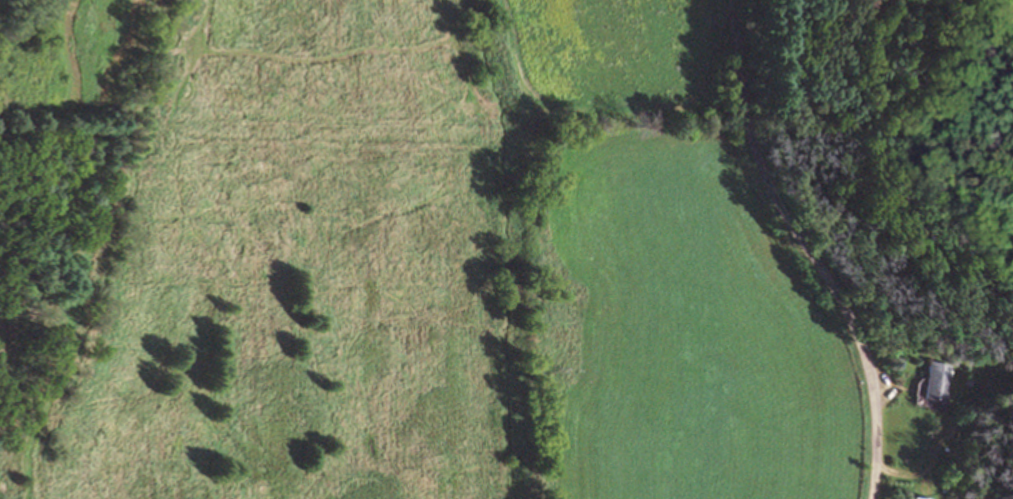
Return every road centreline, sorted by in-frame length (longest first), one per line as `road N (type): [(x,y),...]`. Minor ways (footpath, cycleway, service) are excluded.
road 1 (residential): [(872,498),(872,373),(753,142),(733,0)]

